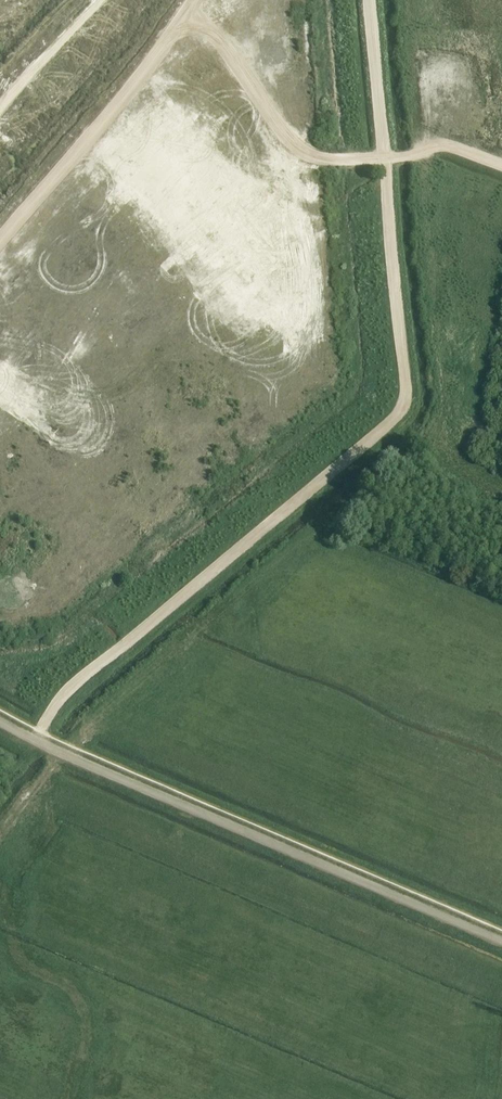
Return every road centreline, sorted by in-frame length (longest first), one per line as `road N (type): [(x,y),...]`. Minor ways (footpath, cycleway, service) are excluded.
road 1 (track): [(501,941),(0,721)]
road 2 (track): [(198,0),(0,241)]

